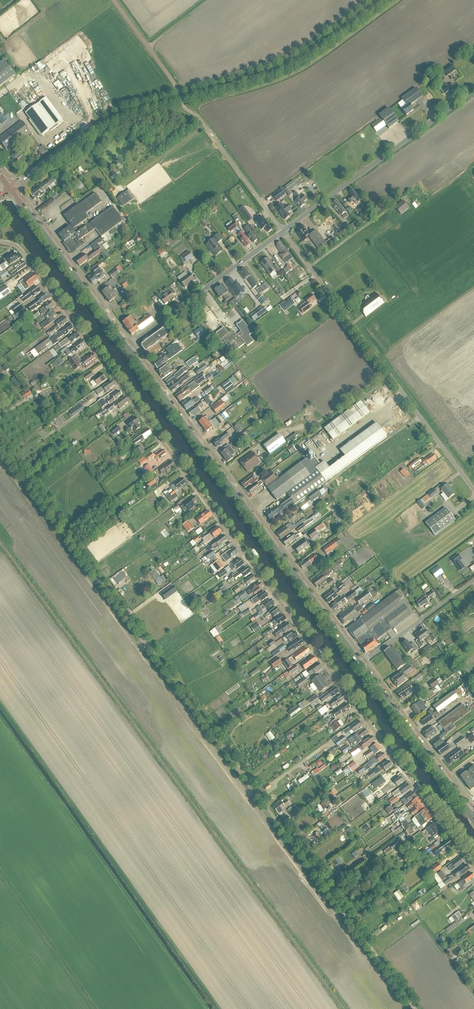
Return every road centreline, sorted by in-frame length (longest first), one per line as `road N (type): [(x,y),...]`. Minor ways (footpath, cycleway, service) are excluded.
road 1 (unclassified): [(473,865),(20,248),(0,242)]
road 2 (unclassified): [(0,443),(415,1008)]
road 3 (tertiary): [(11,190),(98,125),(295,62),(382,0)]
road 4 (secondary): [(360,664),(123,346)]
road 5 (unclassified): [(473,492),(282,232)]
road 6 (unclassified): [(282,232),(473,91)]
road 7 (unclassified): [(123,346),(282,232)]
road 8 (secondary): [(123,346),(11,190)]
road 9 (secondary): [(473,819),(360,664)]
road 10 (residential): [(360,664),(473,581)]

